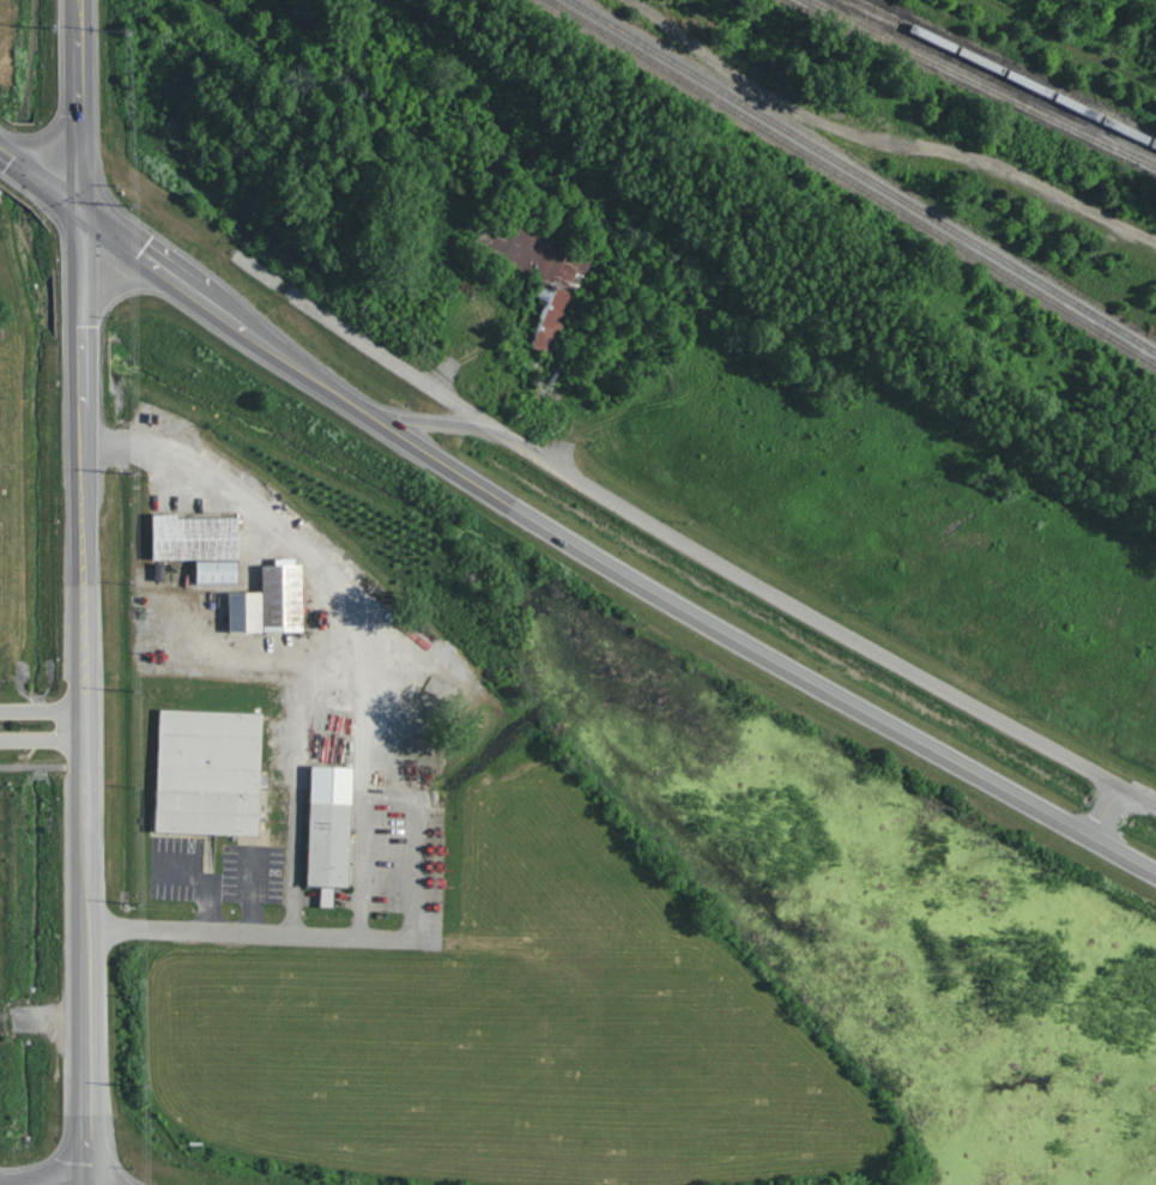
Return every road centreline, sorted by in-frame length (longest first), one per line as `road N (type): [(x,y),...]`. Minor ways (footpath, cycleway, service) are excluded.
road 1 (secondary): [(1155,874),(567,539),(369,411)]
road 2 (secondary): [(91,1184),(81,926),(83,405)]
road 3 (secondary): [(207,298),(0,149)]
road 4 (secondary): [(83,405),(83,205)]
road 5 (tertiary): [(83,205),(78,31)]
road 6 (secondary): [(369,411),(254,332)]
road 7 (secondary): [(79,73),(52,134),(0,137)]

